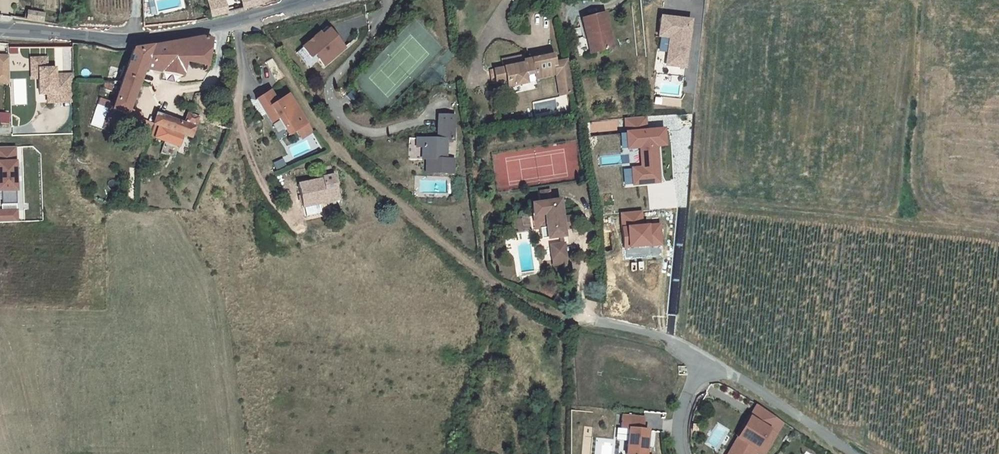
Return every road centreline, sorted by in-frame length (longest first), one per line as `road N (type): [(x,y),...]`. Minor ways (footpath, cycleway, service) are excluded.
road 1 (secondary): [(0,38),(150,42),(350,0)]
road 2 (residential): [(856,453),(699,352)]
road 3 (residential): [(699,352),(578,317)]

